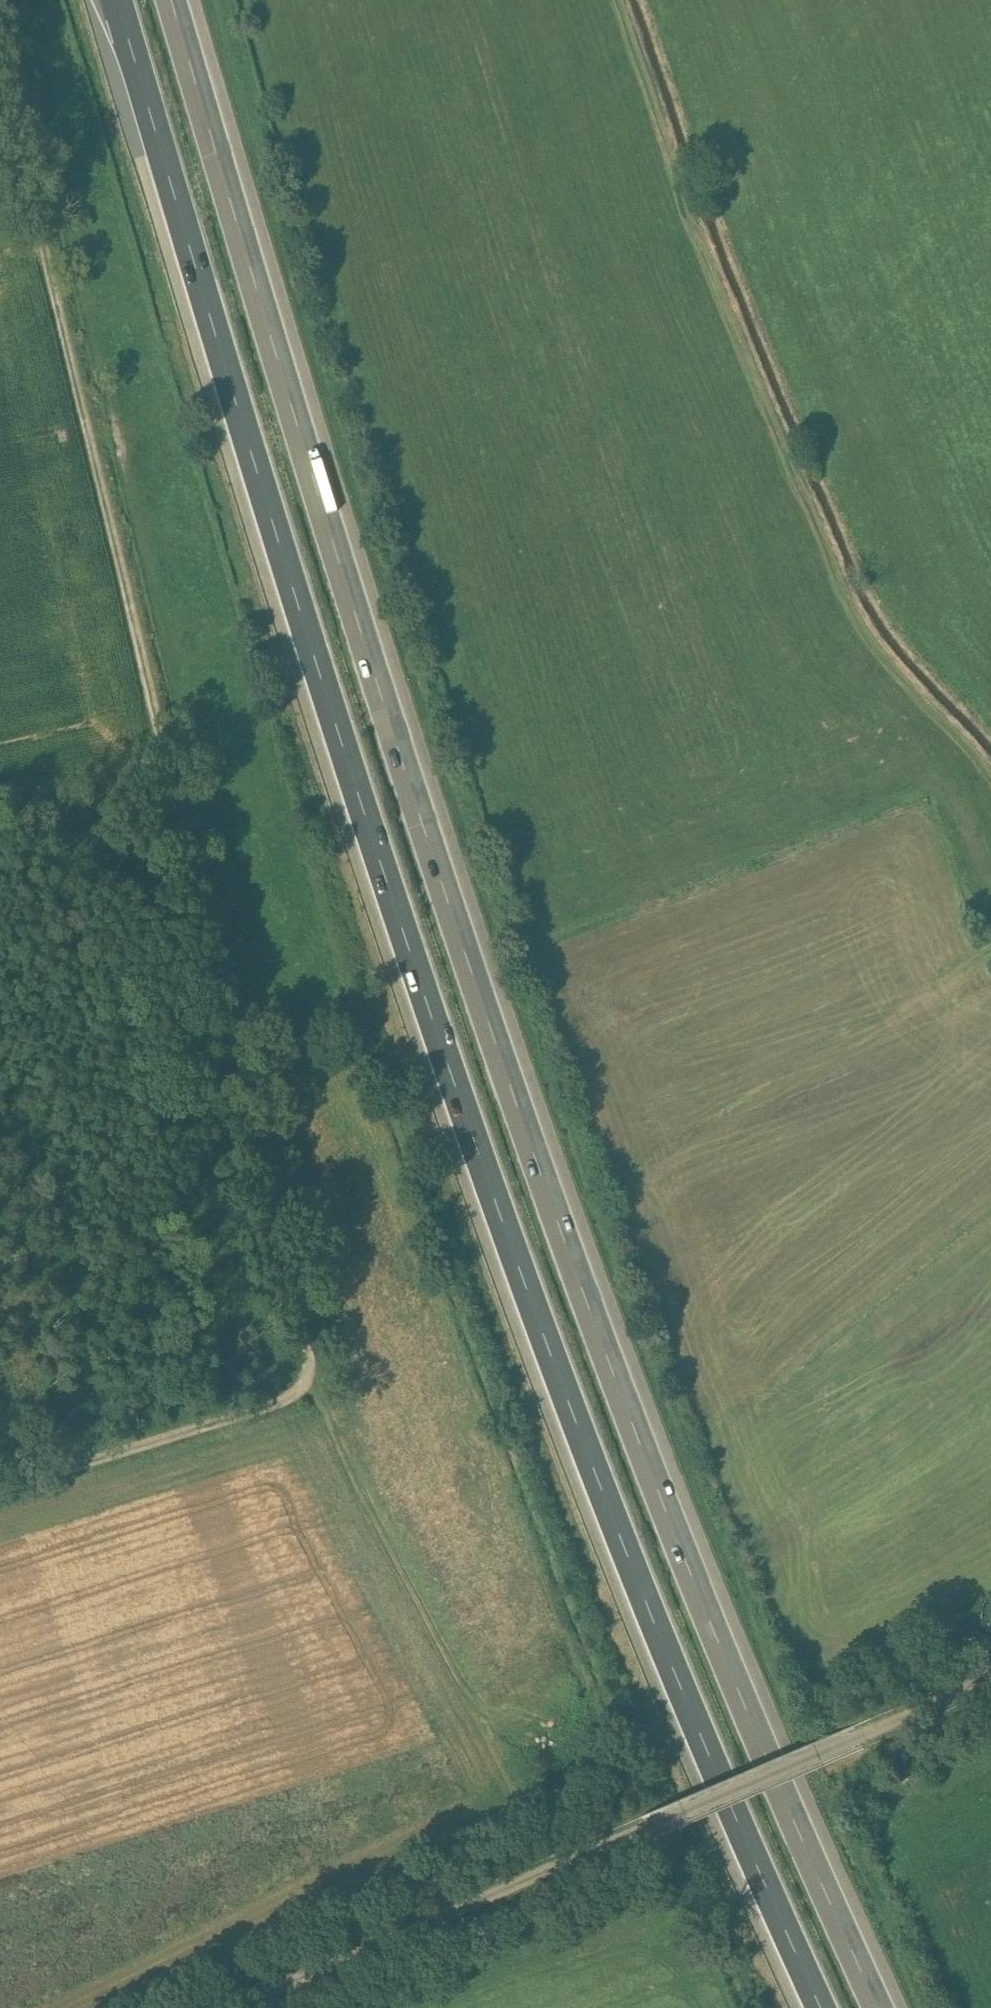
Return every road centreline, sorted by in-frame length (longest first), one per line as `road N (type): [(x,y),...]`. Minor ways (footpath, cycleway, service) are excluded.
road 1 (motorway): [(873,2007),(769,1782),(595,1346),(353,630),(164,0)]
road 2 (motorway): [(116,0),(308,646),(423,986),(564,1377),(819,2007)]
road 3 (track): [(314,1395),(0,74)]
road 4 (track): [(221,2007),(882,1726),(990,1664)]
road 5 (track): [(314,1395),(0,1492)]

